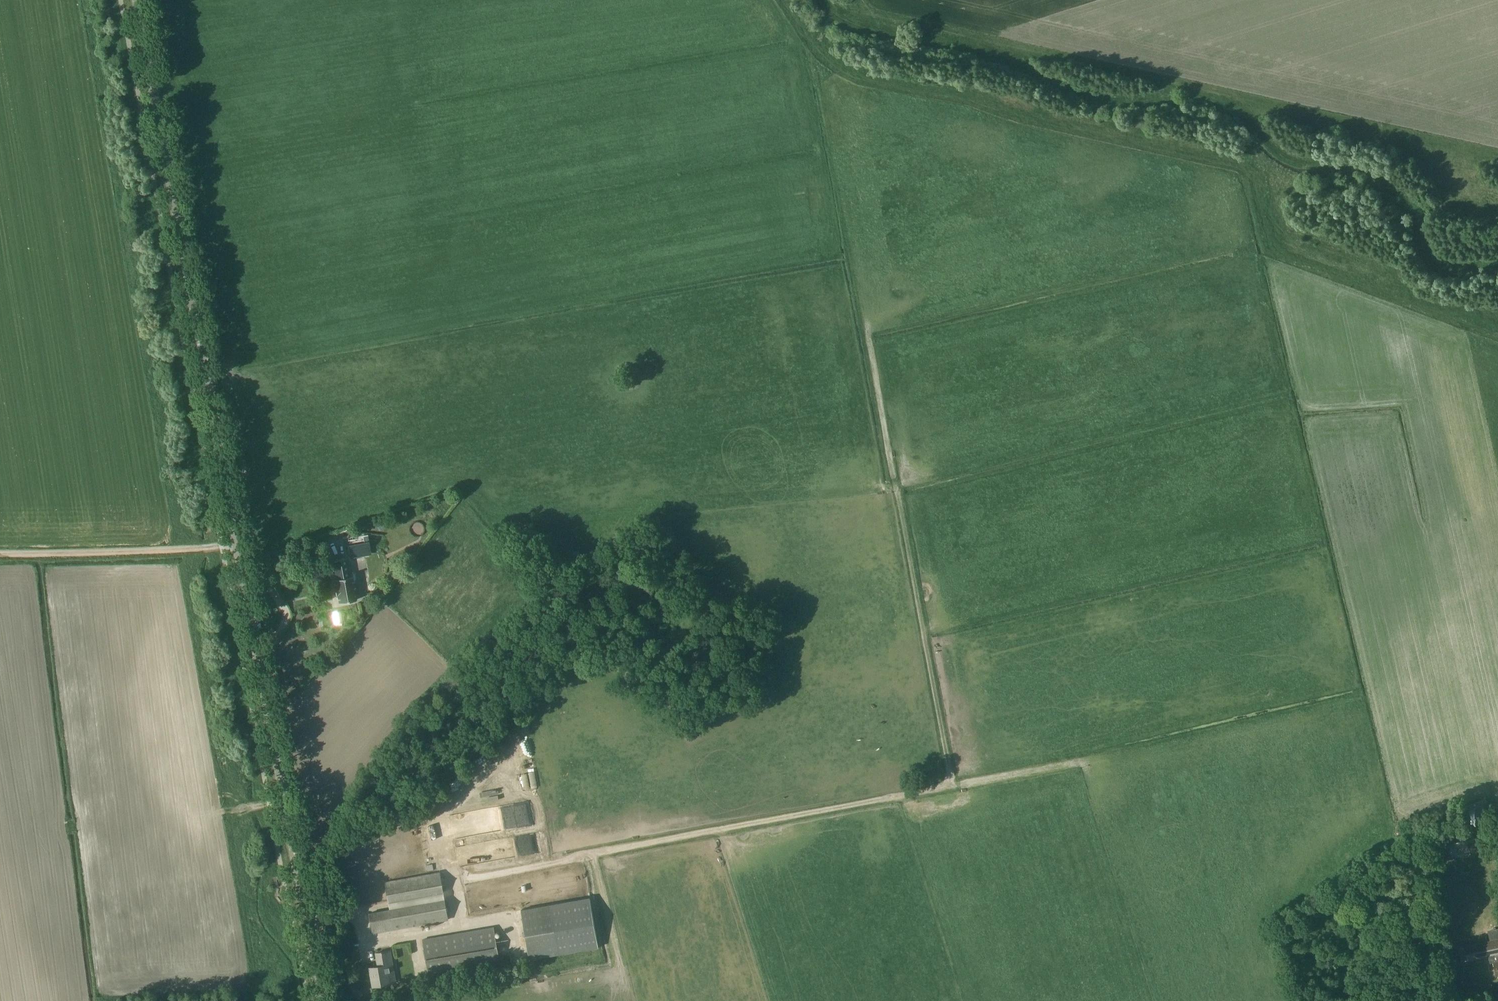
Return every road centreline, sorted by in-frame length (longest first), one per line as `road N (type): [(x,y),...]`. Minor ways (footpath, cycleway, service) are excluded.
road 1 (tertiary): [(318,1000),(259,550),(215,401),(133,0)]
road 2 (track): [(451,881),(949,779),(866,339)]
road 3 (track): [(0,555),(259,550)]

